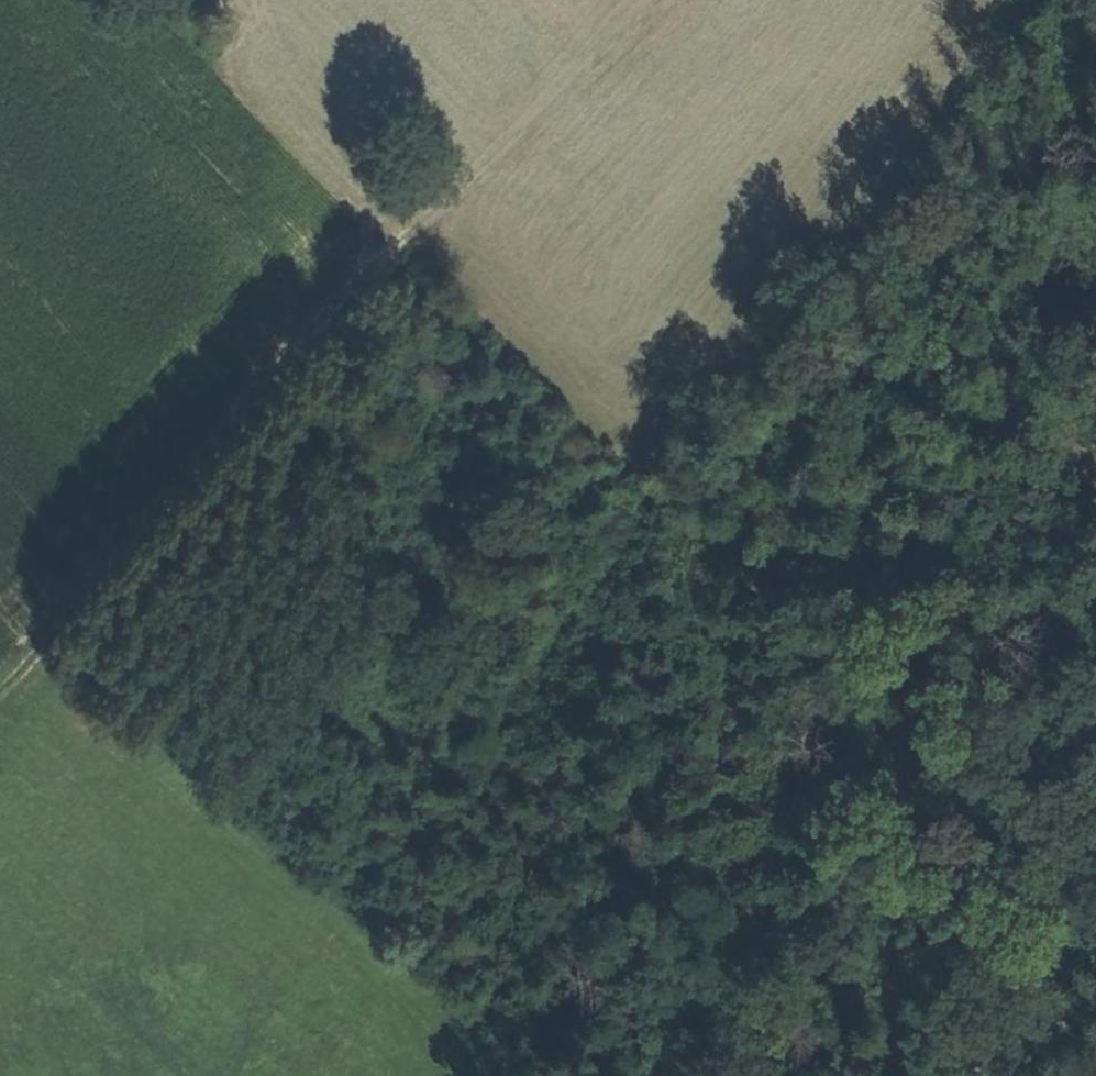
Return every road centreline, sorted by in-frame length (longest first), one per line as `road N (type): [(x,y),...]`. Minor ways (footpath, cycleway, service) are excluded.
road 1 (track): [(648,0),(500,158),(365,265),(81,593),(35,703),(0,741)]

